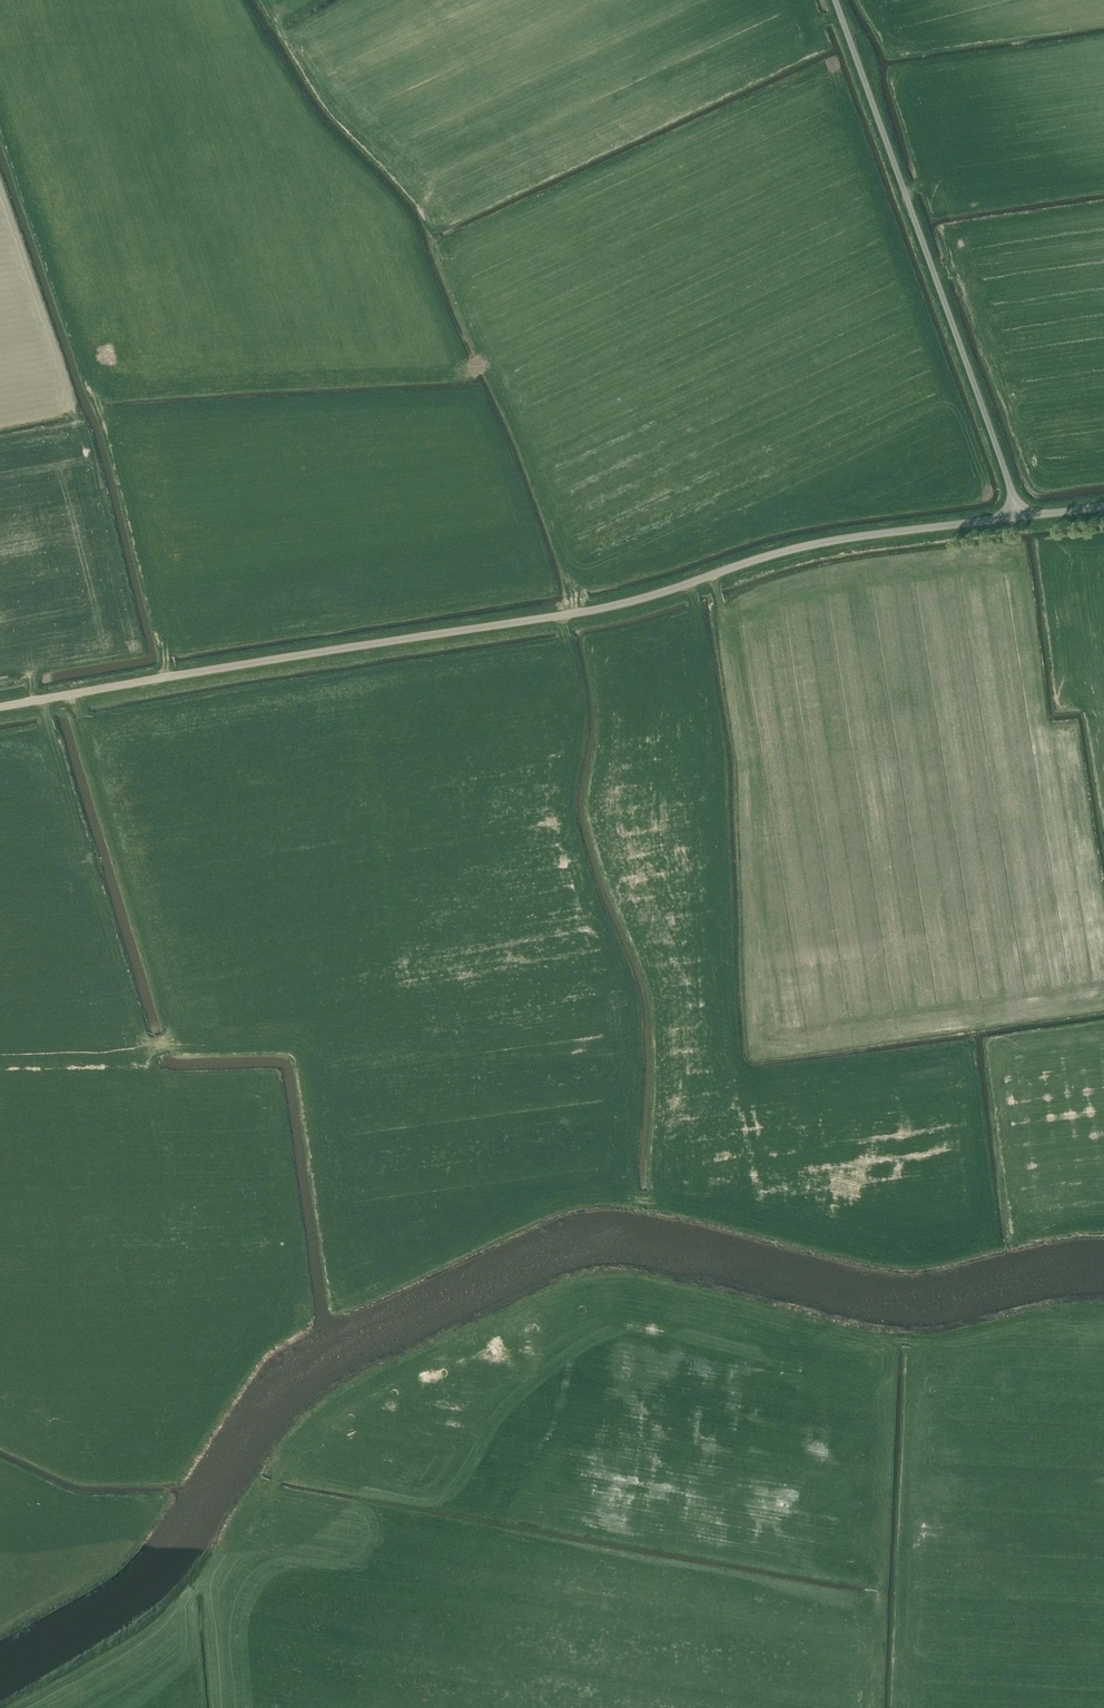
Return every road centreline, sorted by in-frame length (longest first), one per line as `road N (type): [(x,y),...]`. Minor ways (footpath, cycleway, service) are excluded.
road 1 (unclassified): [(0,711),(596,611),(850,536),(1019,516)]
road 2 (unclassified): [(1019,516),(834,0)]

